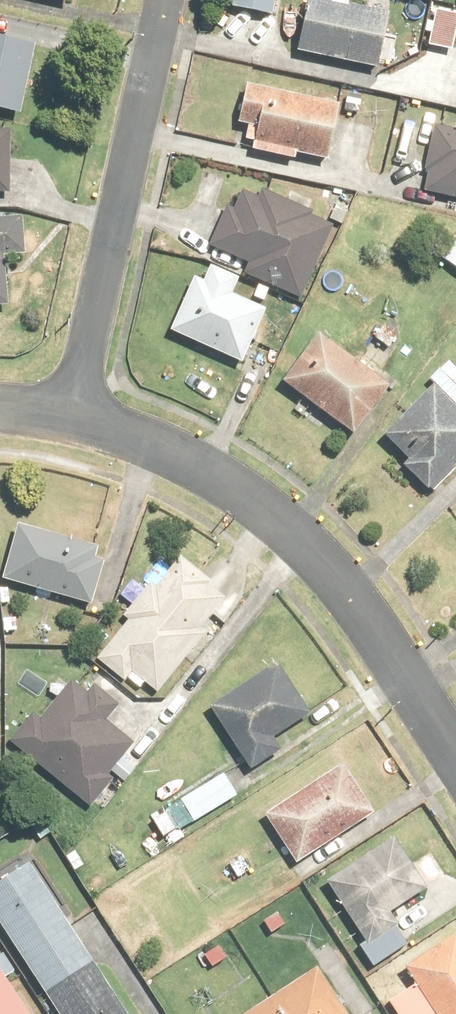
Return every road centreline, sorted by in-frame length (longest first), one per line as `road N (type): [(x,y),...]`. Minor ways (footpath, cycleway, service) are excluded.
road 1 (residential): [(76,418),(154,443),(292,530),(361,609),(455,759)]
road 2 (residential): [(165,0),(76,418)]

